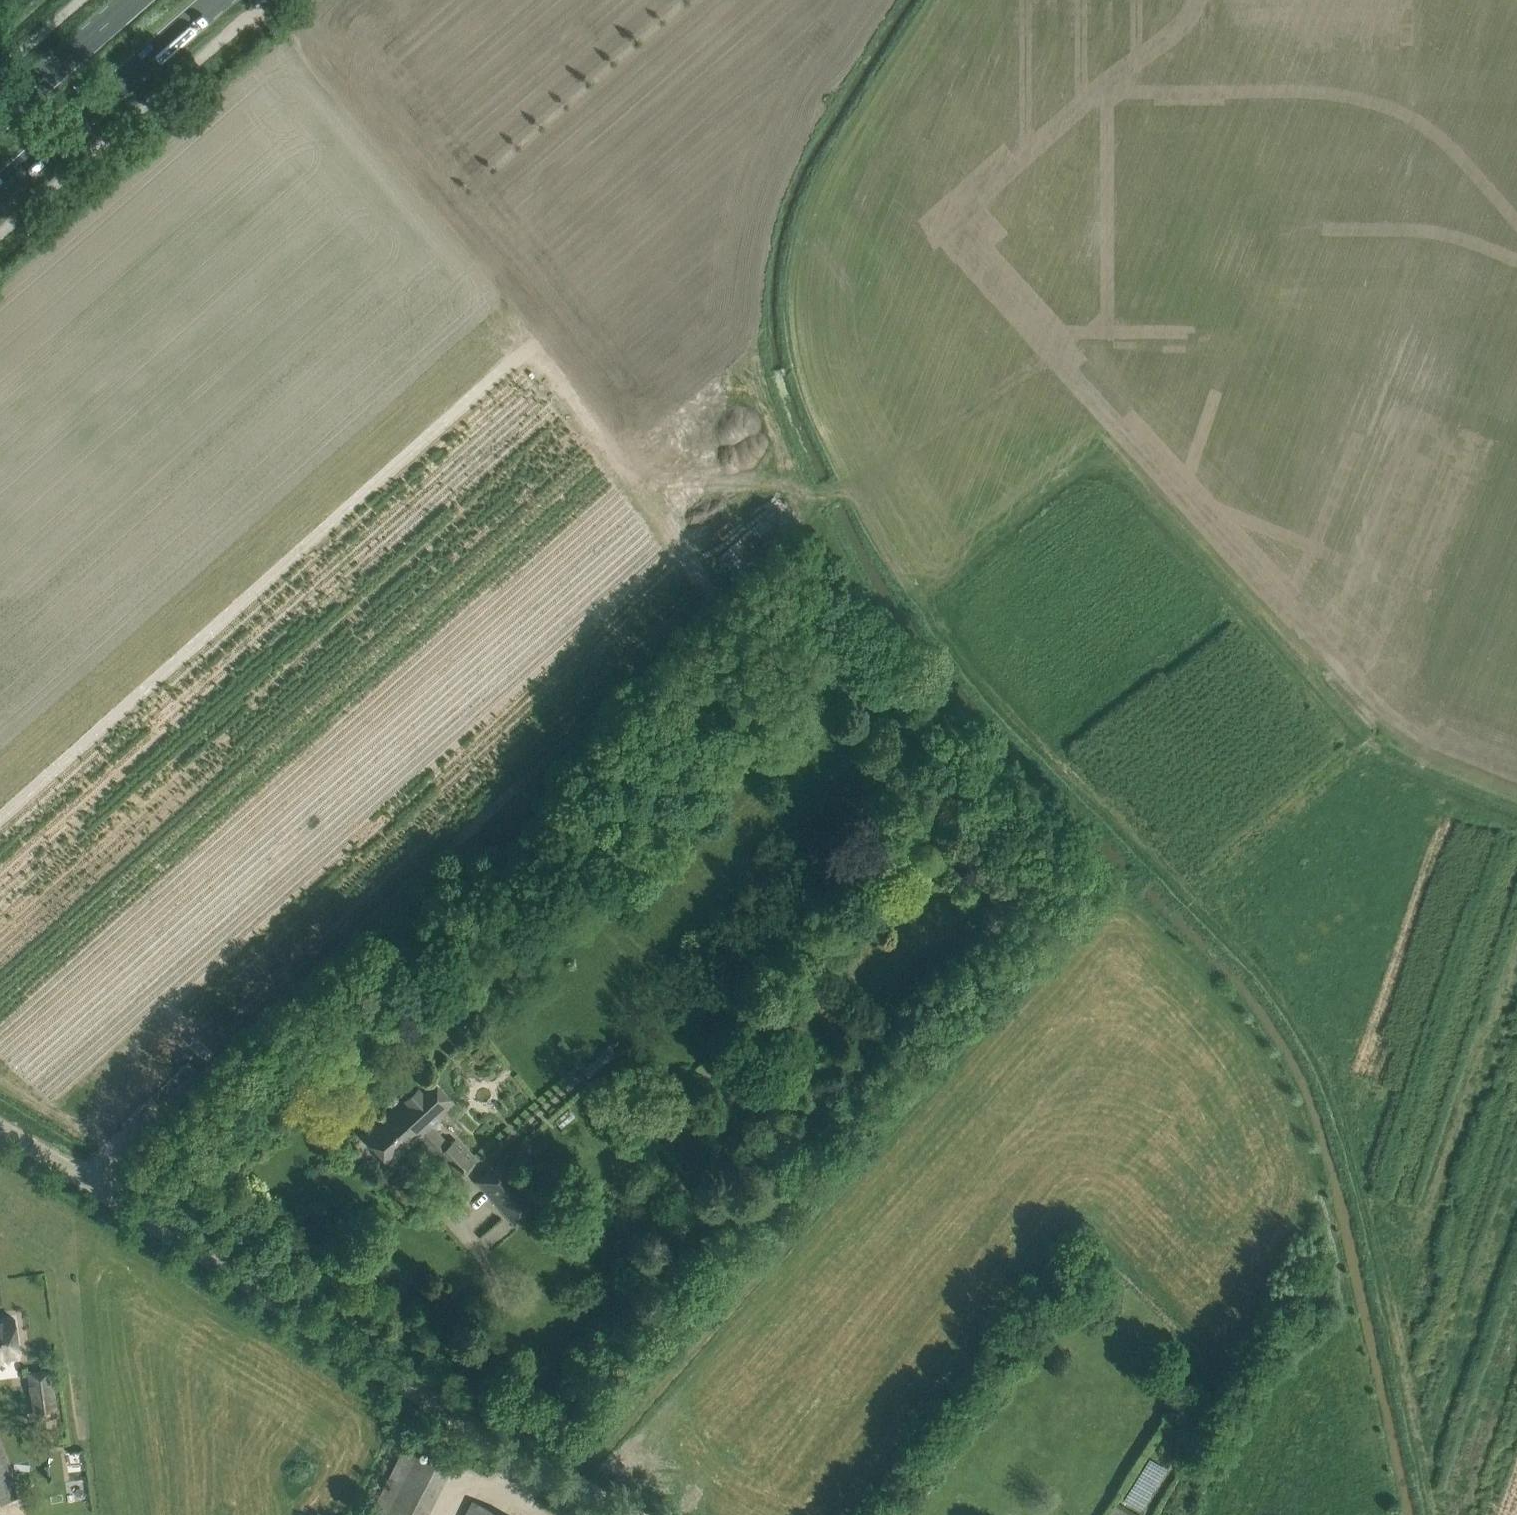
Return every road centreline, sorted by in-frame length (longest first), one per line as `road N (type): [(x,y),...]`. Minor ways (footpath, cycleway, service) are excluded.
road 1 (unclassified): [(631,1514),(498,1441),(0,1128)]
road 2 (primary): [(0,190),(218,0)]
road 3 (primary): [(141,0),(0,122)]

